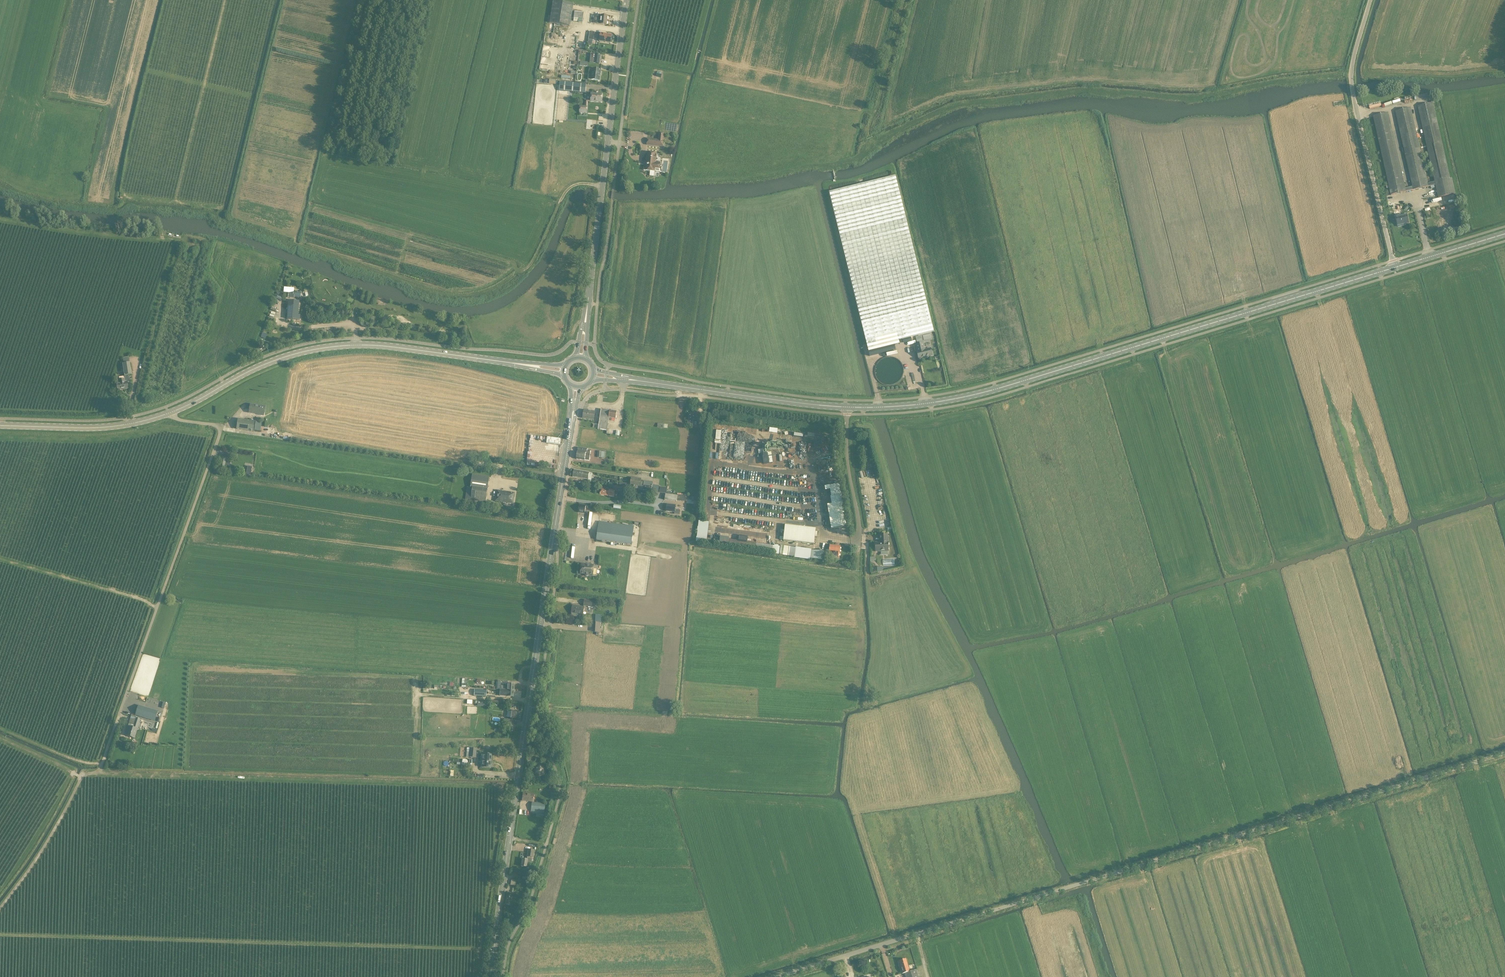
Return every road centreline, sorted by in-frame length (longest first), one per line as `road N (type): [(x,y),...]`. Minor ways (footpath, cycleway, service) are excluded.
road 1 (primary): [(593,375),(834,411),(938,406),(1394,267)]
road 2 (unclassified): [(791,976),(1504,754)]
road 3 (track): [(904,0),(872,146),(967,104),(1088,91),(1191,98),(1351,74)]
road 4 (secondary): [(490,976),(576,387)]
road 5 (primary): [(169,413),(257,368),(332,347),(377,345),(563,371)]
road 6 (unclassified): [(101,764),(219,436),(216,425),(169,413)]
road 7 (secondary): [(581,358),(627,0)]
road 8 (unclassified): [(1394,267),(1352,86),(1371,0)]
road 9 (primary): [(169,413),(89,429),(0,425)]

